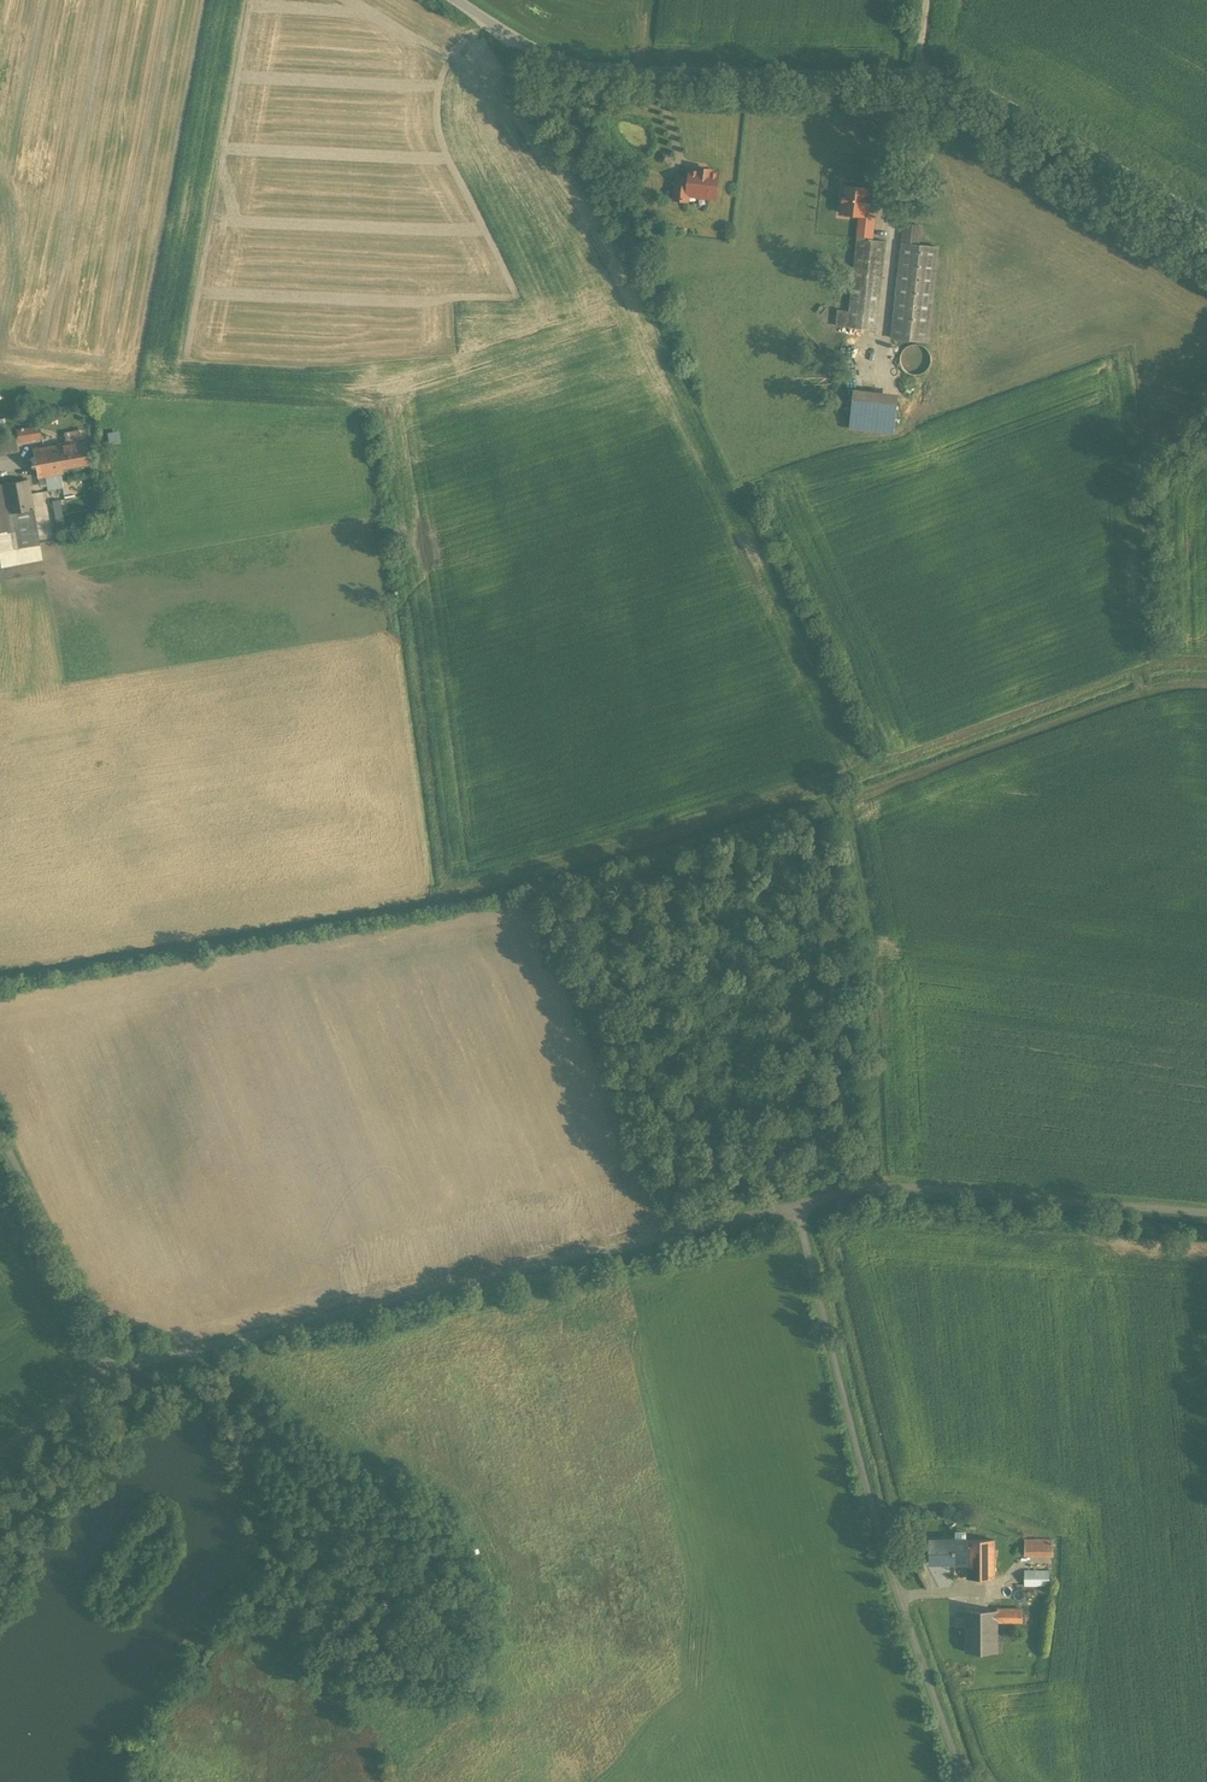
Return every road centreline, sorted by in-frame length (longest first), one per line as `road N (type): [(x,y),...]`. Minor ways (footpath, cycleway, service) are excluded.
road 1 (unclassified): [(1206,220),(961,75),(623,70),(553,57),(455,0)]
road 2 (unclassified): [(799,1201),(120,1366)]
road 3 (unclassified): [(969,1781),(898,1596),(799,1201)]
road 4 (unclassified): [(1206,1211),(885,1183),(799,1201)]
road 5 (unclassified): [(120,1366),(0,1128)]
road 6 (unclassified): [(120,1366),(0,1448)]

